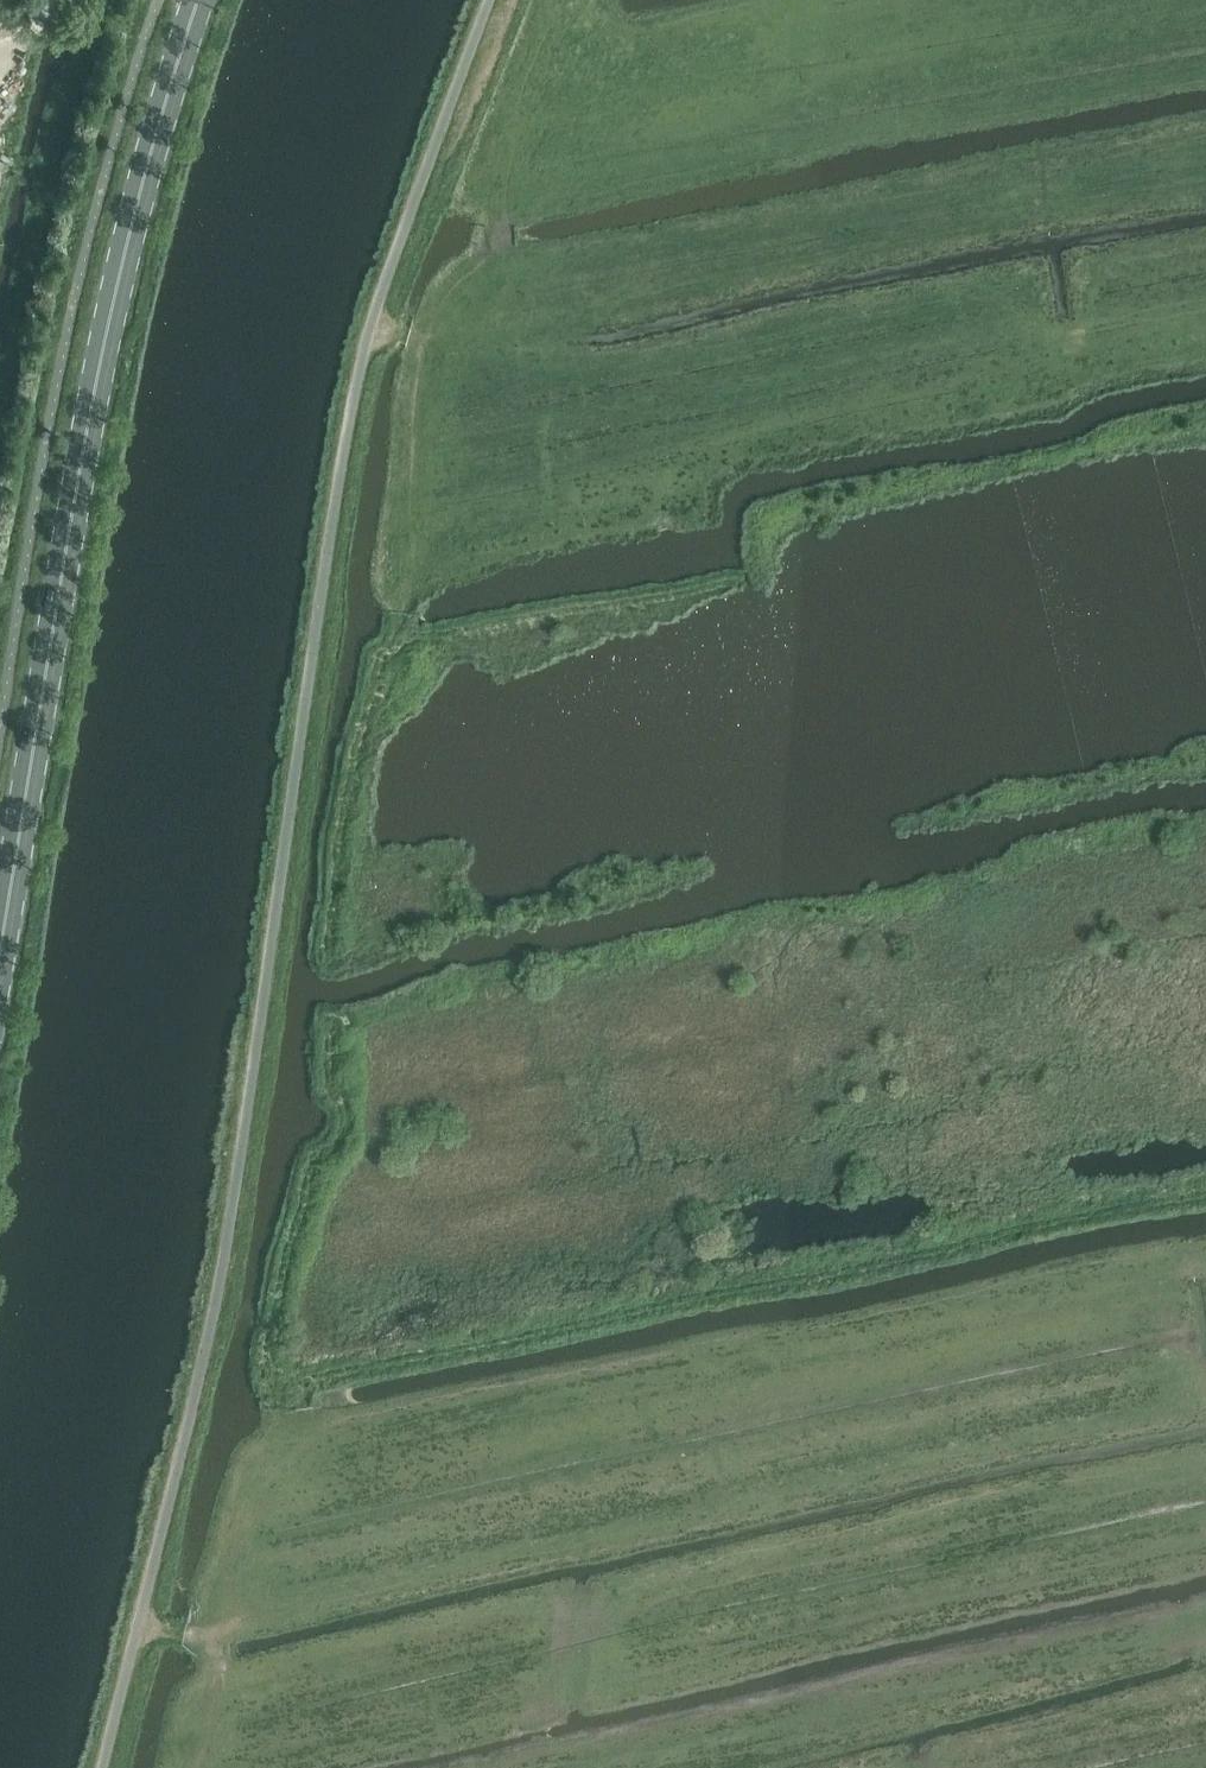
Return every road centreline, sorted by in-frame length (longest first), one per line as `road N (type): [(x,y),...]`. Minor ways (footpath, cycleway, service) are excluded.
road 1 (primary): [(0,942),(47,645),(138,181),(195,0)]
road 2 (track): [(508,200),(489,257),(444,299),(422,340),(401,611)]
road 3 (track): [(211,1635),(223,1693),(200,1767)]

